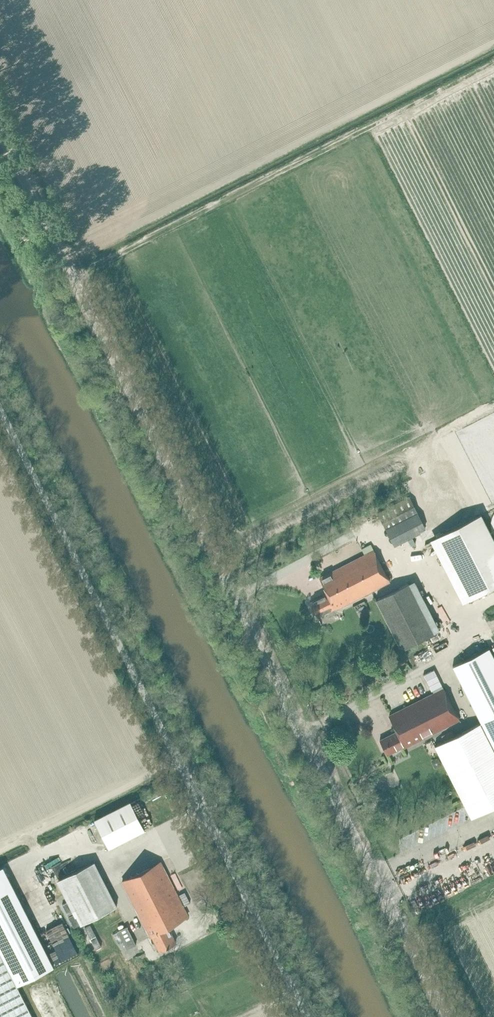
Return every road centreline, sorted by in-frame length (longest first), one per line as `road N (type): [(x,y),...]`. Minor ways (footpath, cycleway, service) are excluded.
road 1 (unclassified): [(446,1016),(0,134)]
road 2 (unclassified): [(307,1016),(0,410)]

